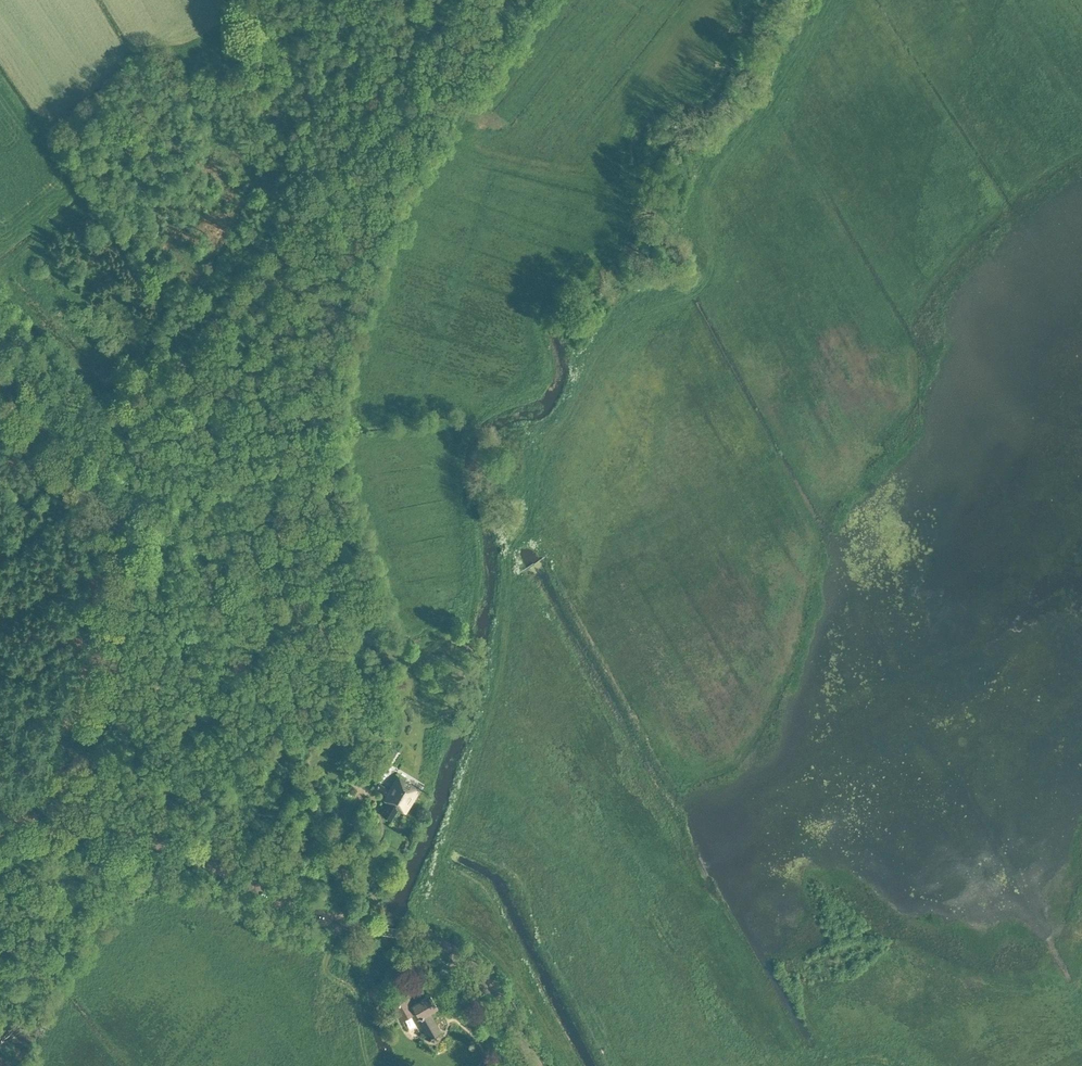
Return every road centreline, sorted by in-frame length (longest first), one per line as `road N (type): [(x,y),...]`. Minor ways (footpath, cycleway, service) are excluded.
road 1 (tertiary): [(537,1065),(483,978),(440,944),(308,911),(173,848),(80,838)]
road 2 (unclassified): [(80,838),(137,532),(0,371)]

